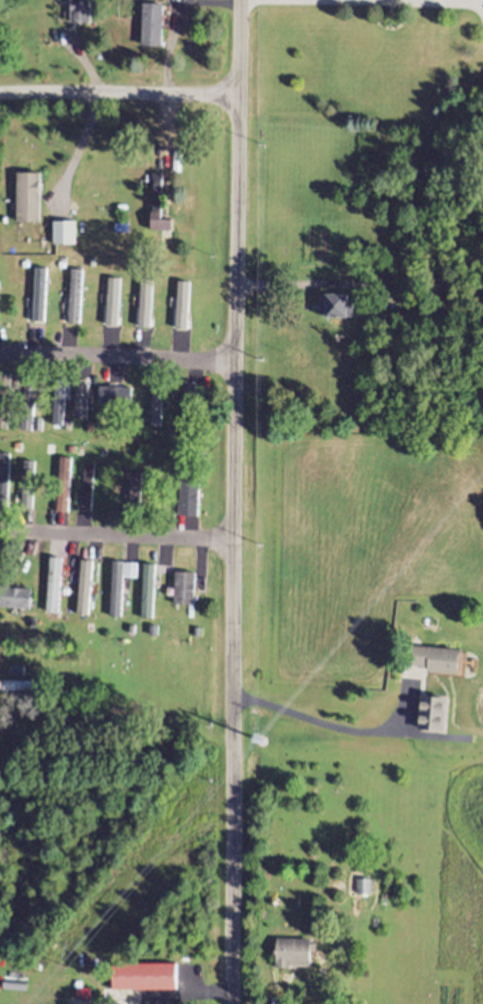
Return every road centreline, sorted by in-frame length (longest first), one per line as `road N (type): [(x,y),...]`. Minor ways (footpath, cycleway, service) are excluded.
road 1 (residential): [(233,1003),(243,0)]
road 2 (residential): [(0,356),(237,367)]
road 3 (residential): [(237,97),(0,94)]
road 4 (residential): [(235,534),(183,540),(0,527)]

